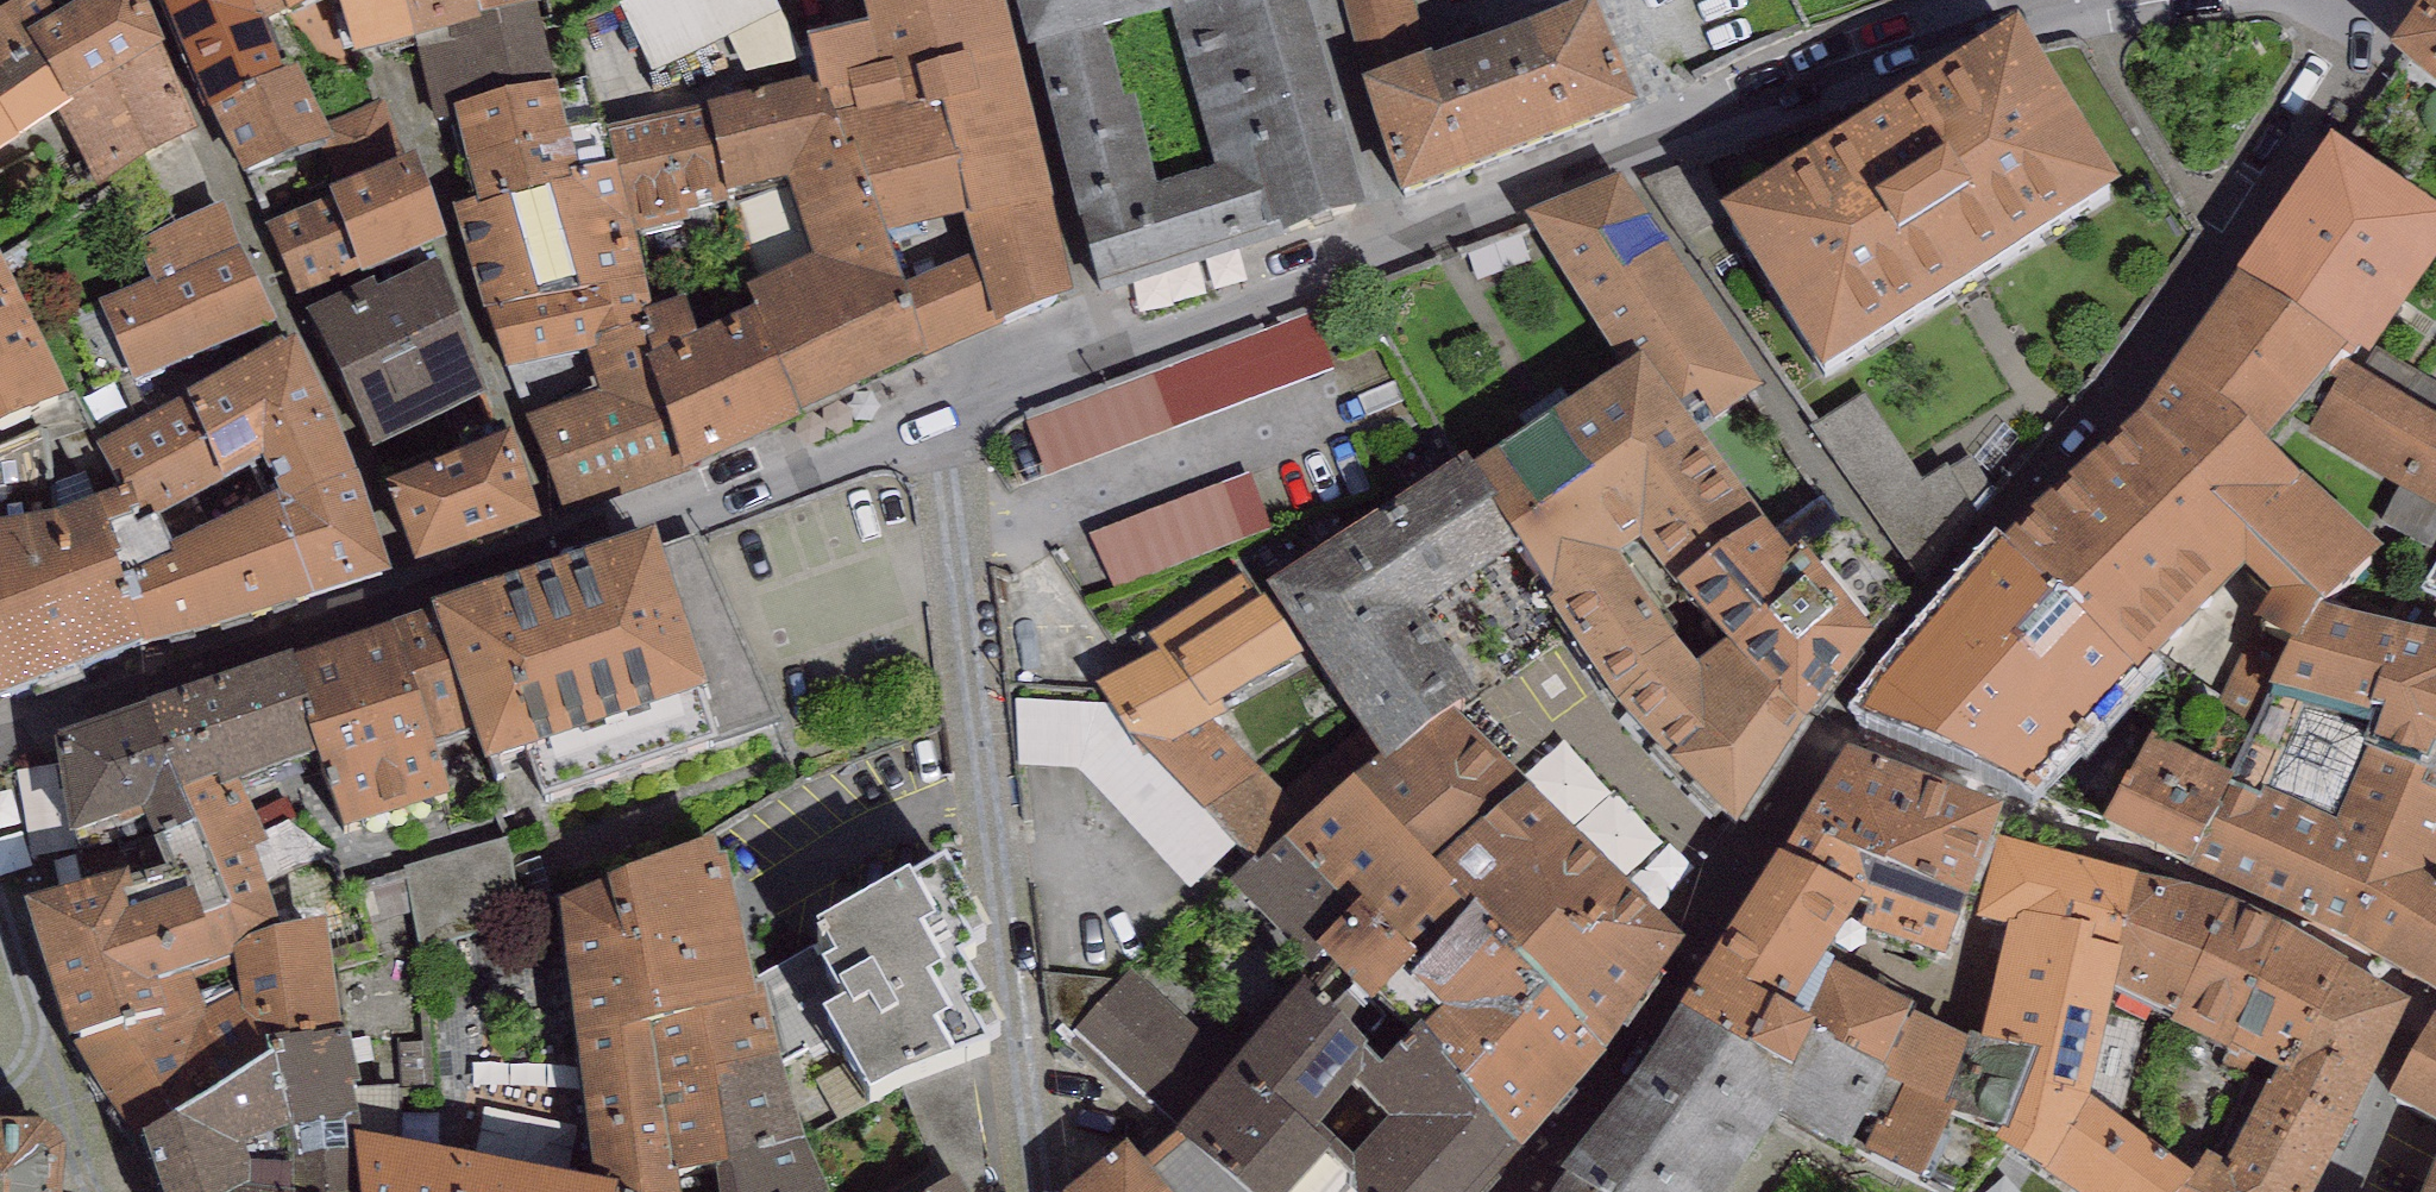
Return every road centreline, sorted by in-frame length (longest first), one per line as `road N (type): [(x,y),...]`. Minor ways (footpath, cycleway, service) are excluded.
road 1 (residential): [(1531,1191),(1683,986),(1902,624),(1989,504),(2111,376),(2196,263),(2309,107),(2364,0)]
road 2 (residential): [(2052,0),(1628,172),(927,425)]
road 3 (residential): [(927,425),(563,553),(0,736)]
road 4 (residential): [(927,425),(1007,1025),(1019,1191)]

